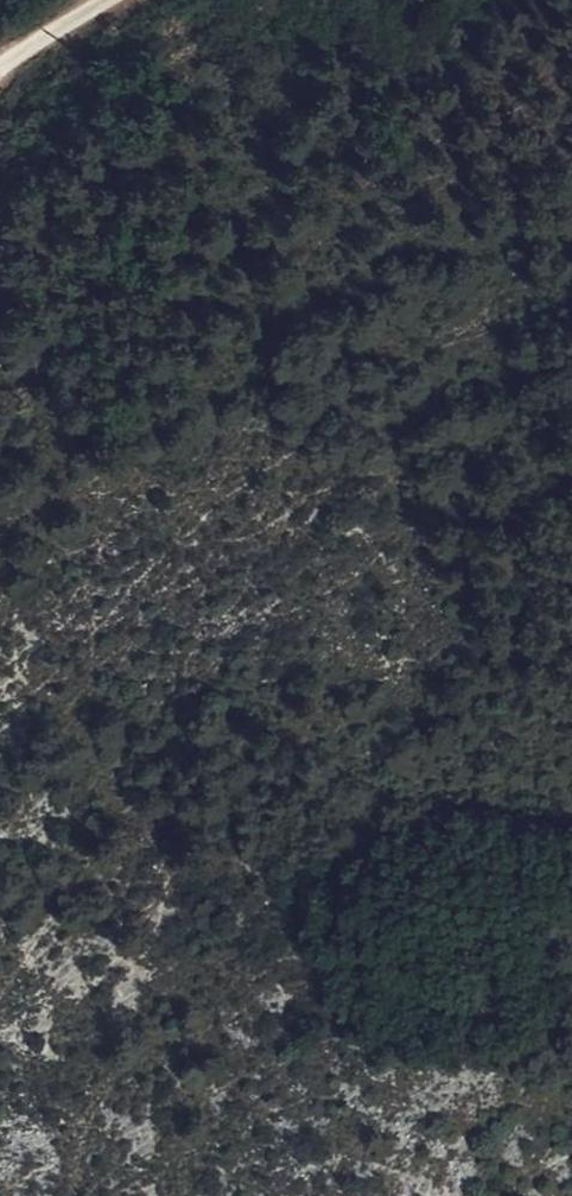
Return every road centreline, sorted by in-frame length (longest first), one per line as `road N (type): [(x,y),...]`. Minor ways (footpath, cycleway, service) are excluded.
road 1 (track): [(103,0),(0,66)]

